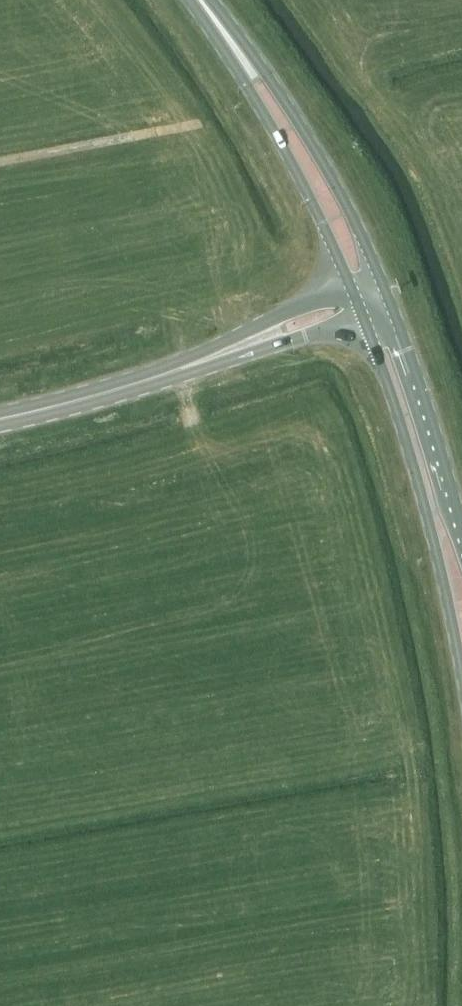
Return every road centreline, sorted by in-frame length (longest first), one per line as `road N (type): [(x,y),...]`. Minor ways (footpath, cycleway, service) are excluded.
road 1 (primary): [(362,315),(432,529),(461,676)]
road 2 (primary): [(387,291),(364,234),(290,107),(206,0)]
road 3 (primary): [(193,0),(282,144),(351,290)]
road 4 (primary): [(461,525),(387,291)]
road 5 (tertiary): [(168,373),(362,315)]
road 6 (tertiary): [(351,290),(280,316),(168,373)]
road 7 (tertiary): [(168,373),(0,418)]

